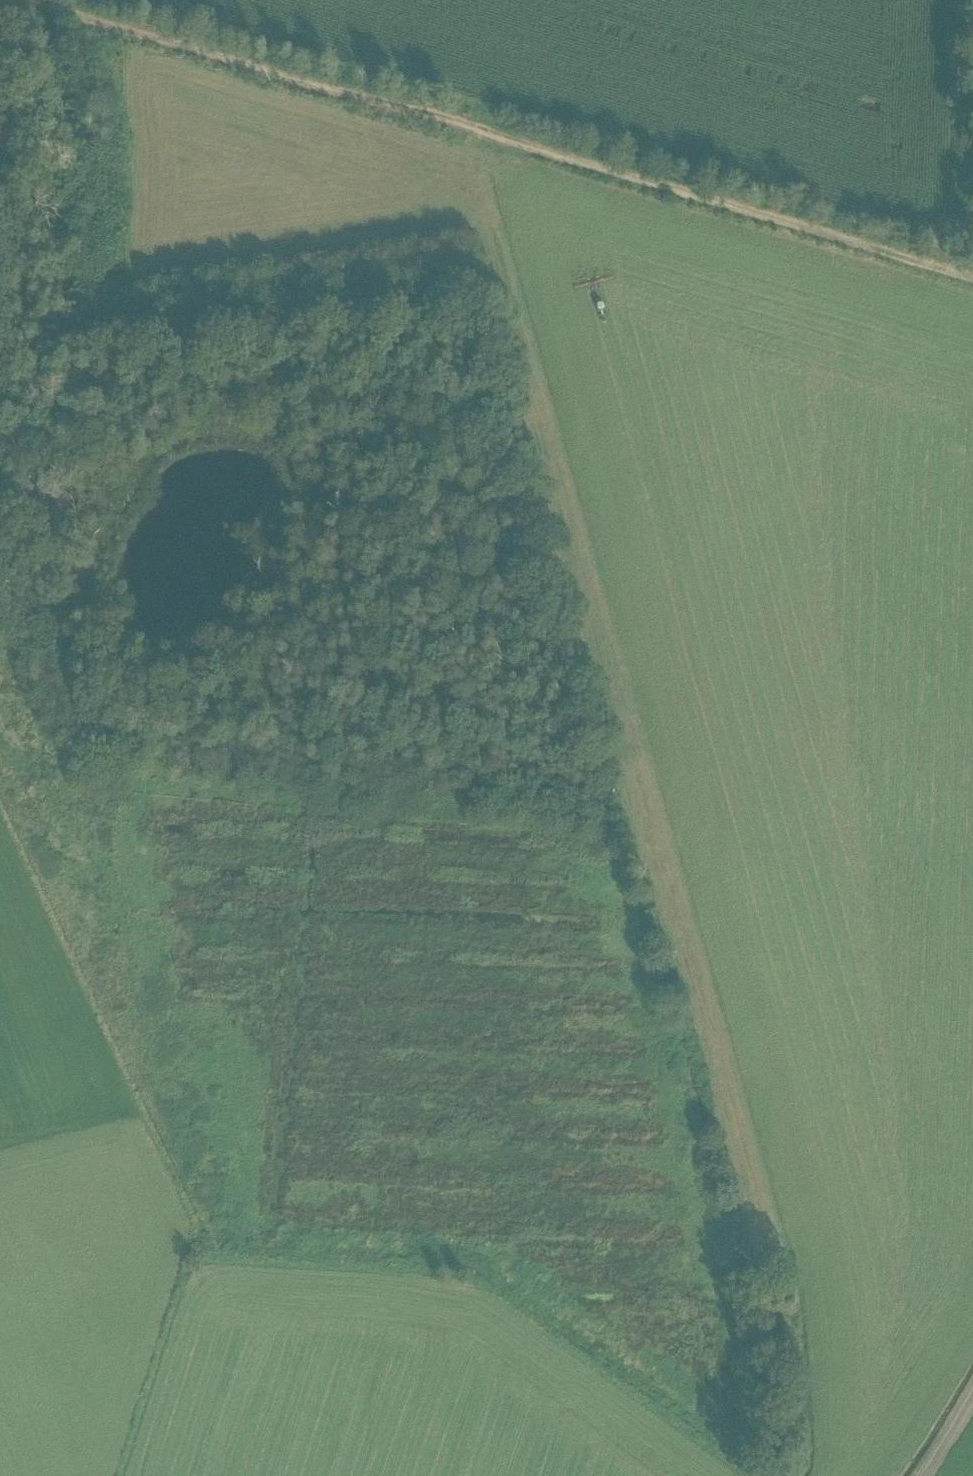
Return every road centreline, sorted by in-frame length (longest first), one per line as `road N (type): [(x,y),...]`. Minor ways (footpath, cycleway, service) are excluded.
road 1 (track): [(972,275),(39,0)]

